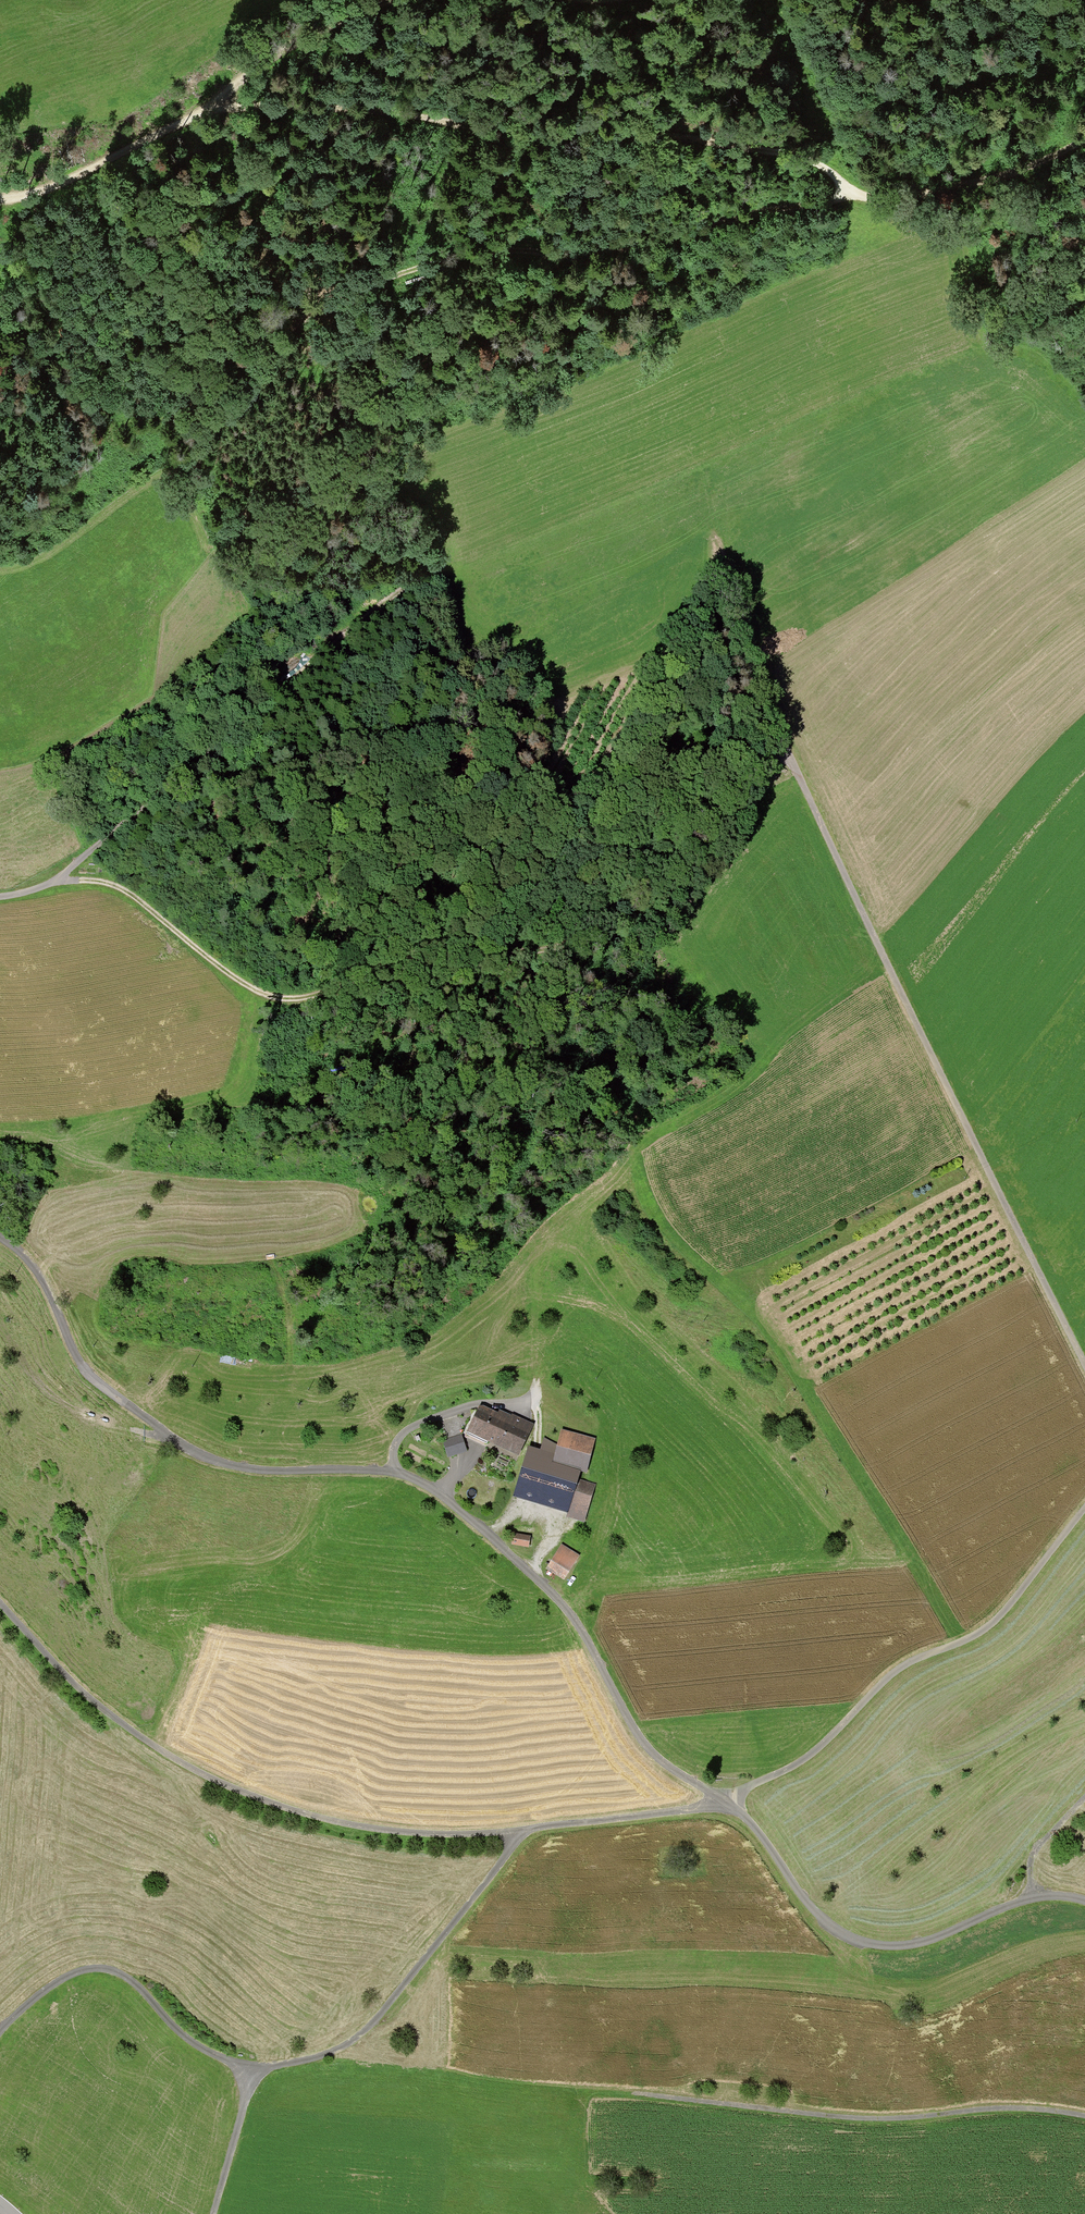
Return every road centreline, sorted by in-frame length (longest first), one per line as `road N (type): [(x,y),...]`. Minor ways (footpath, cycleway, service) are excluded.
road 1 (track): [(0,198),(43,193),(180,110),(244,94),(523,133),(651,130),(716,140),(833,174),(851,200),(976,179),(1084,142)]
road 2 (unclassified): [(0,1240),(26,1258),(94,1379),(189,1447),(235,1465),(389,1469),(430,1487),(565,1608),(644,1743),(721,1803)]
road 3 (track): [(783,755),(679,819),(649,845),(601,912),(553,949),(426,948),(322,994),(258,991),(119,891),(56,880)]
road 4 (track): [(188,462),(312,331),(385,281),(589,258),(851,200)]
road 5 (track): [(1084,1370),(777,743)]
road 6 (unclassified): [(0,2035),(54,1986),(102,1970),(130,1980),(176,2029),(231,2062),(257,2069),(330,2056),(374,2025),(499,1869),(517,1832)]
road 7 (unclassified): [(0,1602),(89,1699),(135,1737),(220,1784),(355,1827),(450,1836),(517,1832)]
road 8 (track): [(56,880),(141,817),(256,710),(429,570)]
road 9 (track): [(726,1805),(824,1741),(892,1671),(998,1615),(1084,1503)]
road 10 (track): [(1084,2117),(1029,2110),(876,2121),(633,2095)]
road 11 (unclassified): [(721,1803),(761,1836),(815,1914),(867,1945),(918,1946),(1033,1902),(1084,1902)]
road 12 (track): [(0,1333),(44,1387),(75,1409),(149,1438),(176,1439)]
road 13 (track): [(398,0),(350,10),(265,48),(218,95)]
road 14 (unclassified): [(517,1832),(721,1803)]
road 15 (track): [(215,2213),(257,2069)]
road 16 (track): [(1033,1902),(1029,1860),(1084,1793)]

